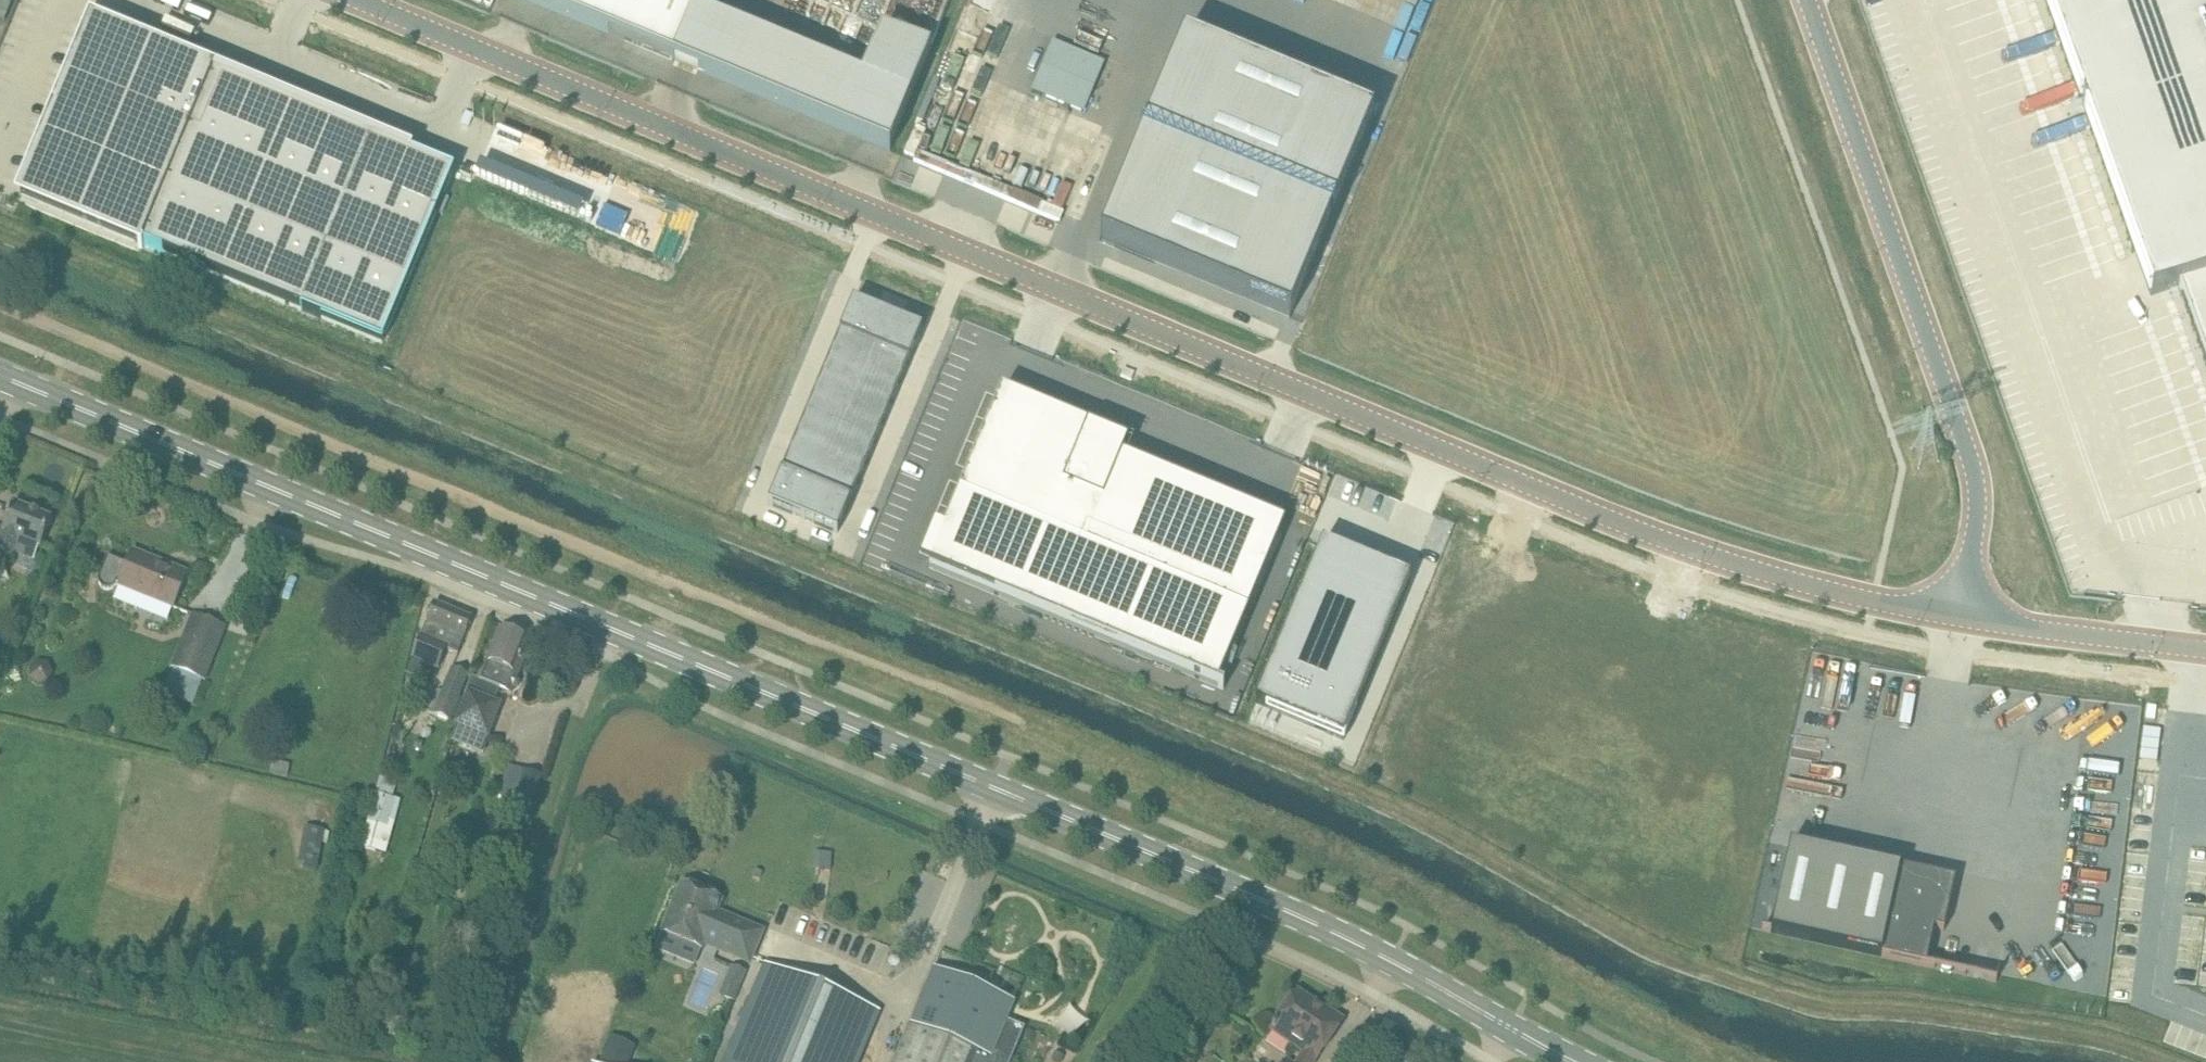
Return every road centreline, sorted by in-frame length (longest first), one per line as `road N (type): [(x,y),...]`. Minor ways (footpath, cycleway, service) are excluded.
road 1 (tertiary): [(1582,1061),(1215,879),(0,375)]
road 2 (unclassified): [(360,0),(1702,553),(1965,618)]
road 3 (unclassified): [(1965,618),(1974,466),(1808,0)]
road 4 (unclassified): [(1965,618),(2205,650)]

